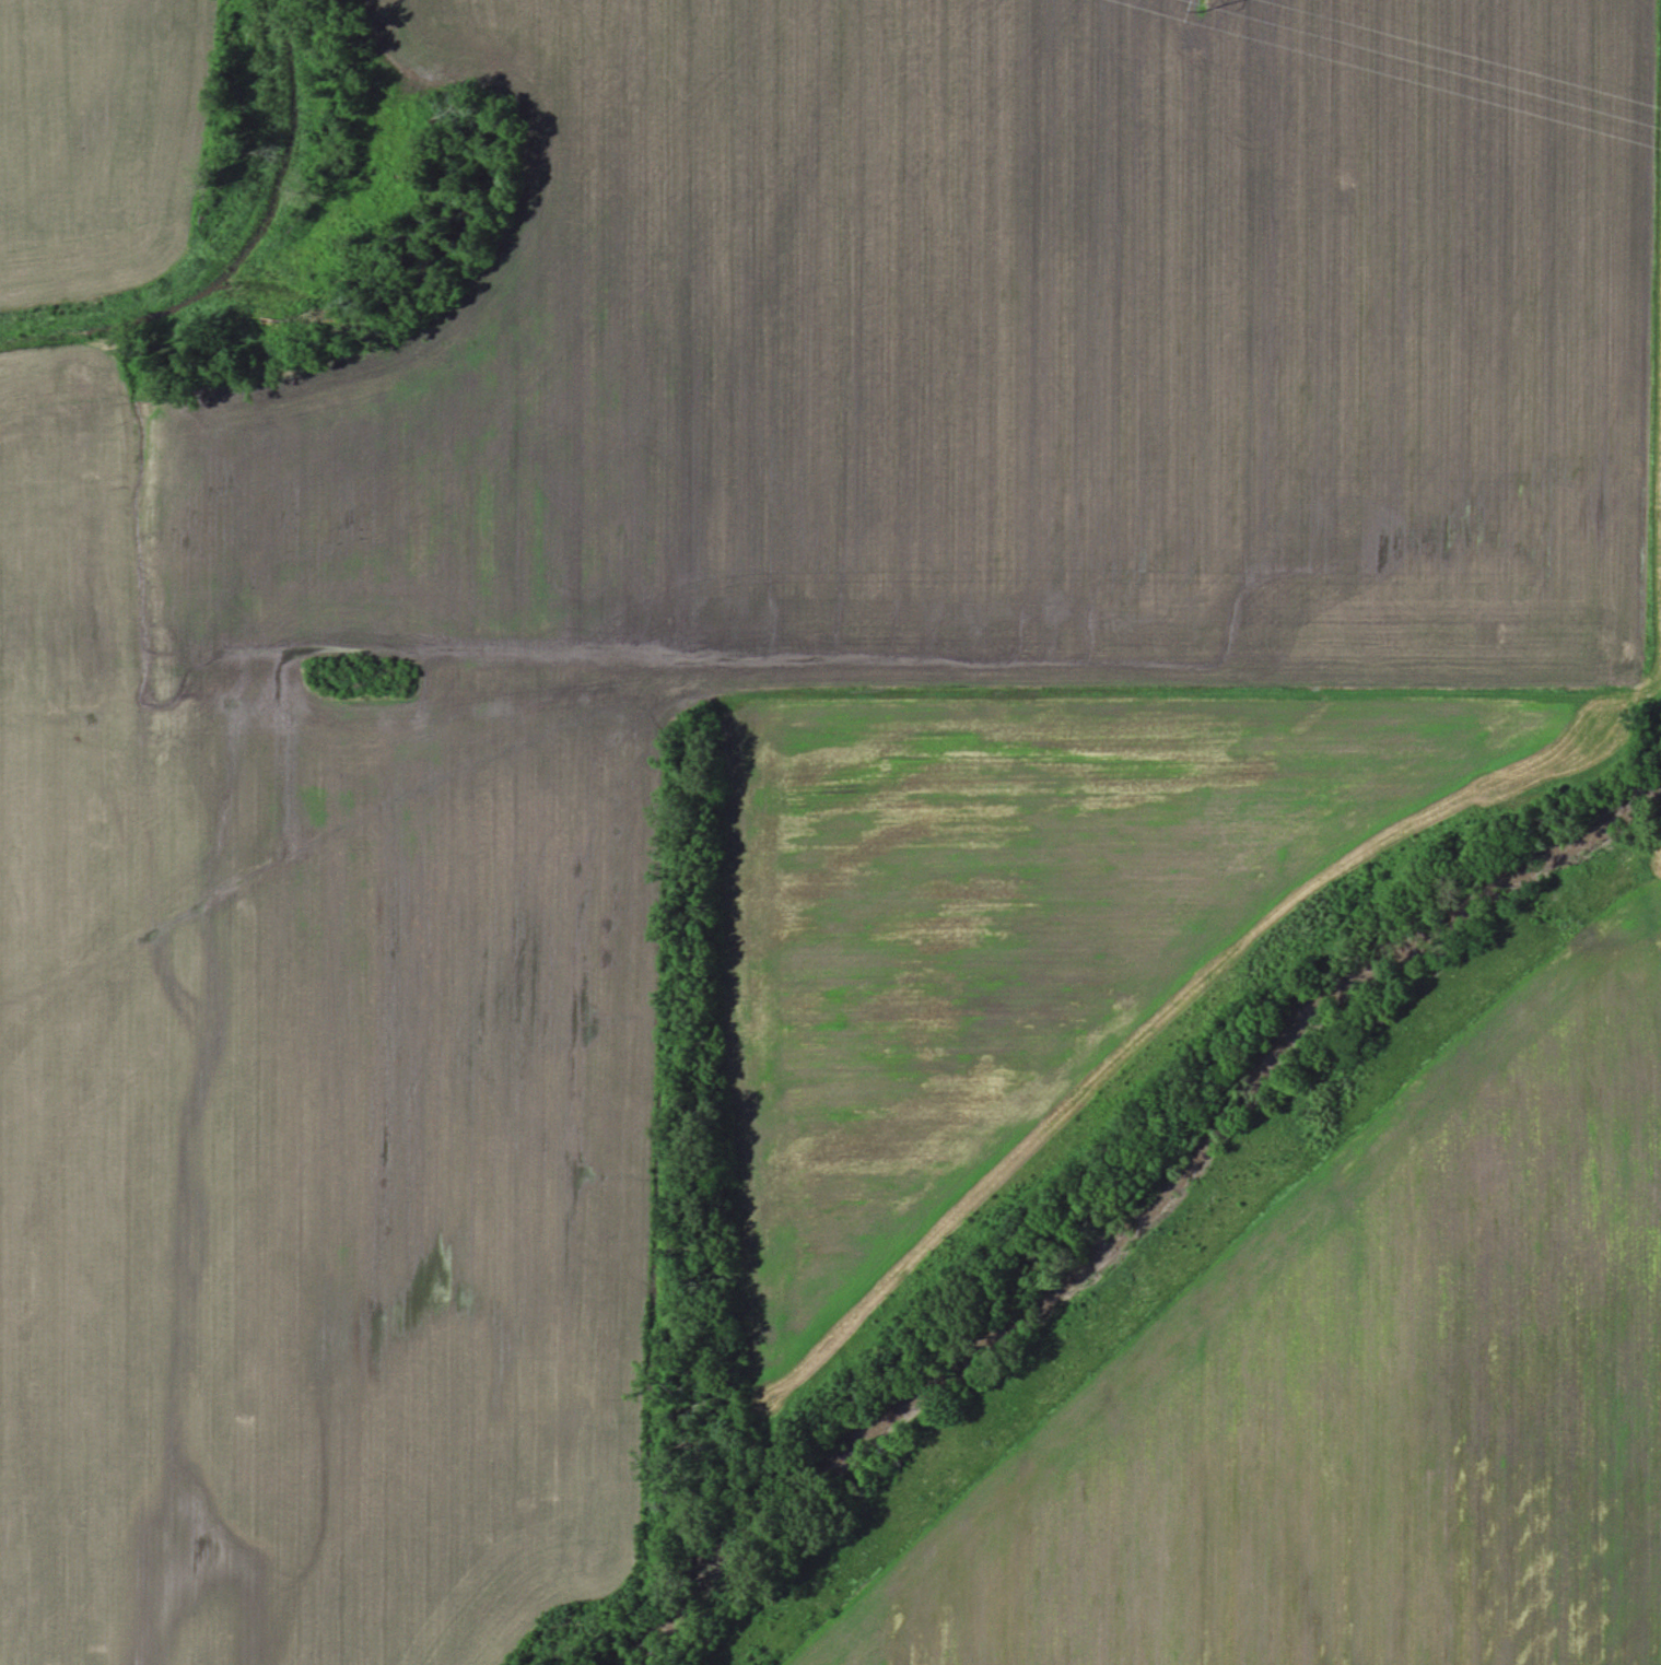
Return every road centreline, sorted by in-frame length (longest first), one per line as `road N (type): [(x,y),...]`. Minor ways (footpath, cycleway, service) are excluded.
road 1 (track): [(1642,727),(1659,0)]

